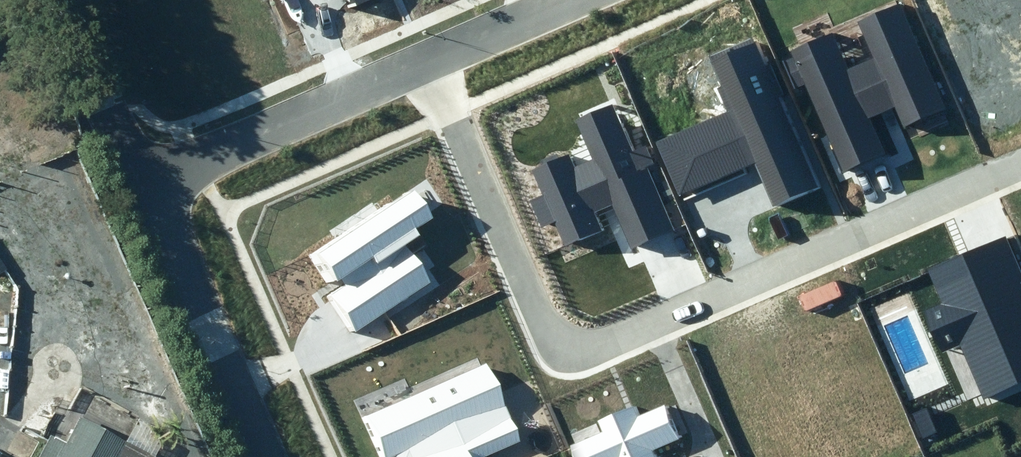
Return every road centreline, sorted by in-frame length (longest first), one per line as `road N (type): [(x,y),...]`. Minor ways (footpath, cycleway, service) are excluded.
road 1 (residential): [(439,76),(547,327),(598,351),(1020,167)]
road 2 (residential): [(295,456),(175,192)]
road 3 (residential): [(175,192),(439,76)]
road 4 (residential): [(439,76),(613,0)]

